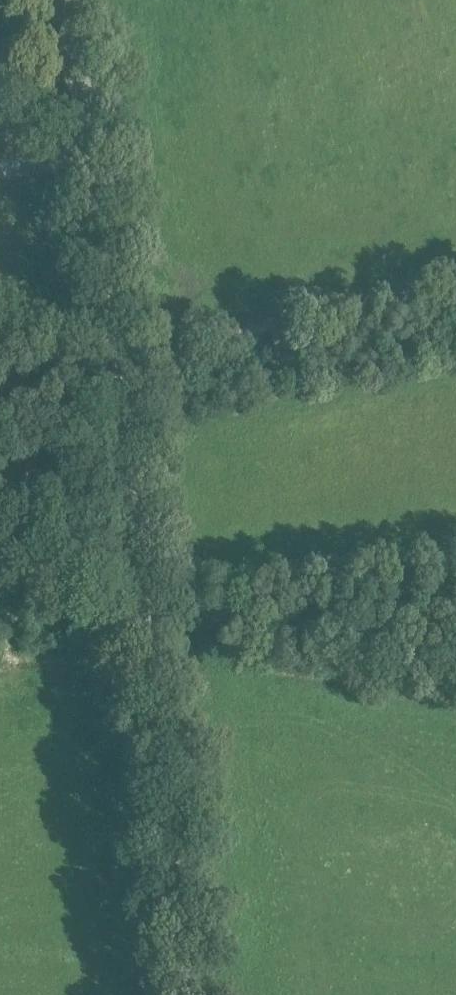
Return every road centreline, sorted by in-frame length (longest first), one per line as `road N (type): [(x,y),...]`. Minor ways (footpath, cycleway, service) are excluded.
road 1 (tertiary): [(182,994),(115,364)]
road 2 (tertiary): [(115,364),(73,0)]
road 3 (unclassified): [(115,364),(455,286)]
road 4 (track): [(148,669),(23,664),(9,650),(8,601),(0,590)]

